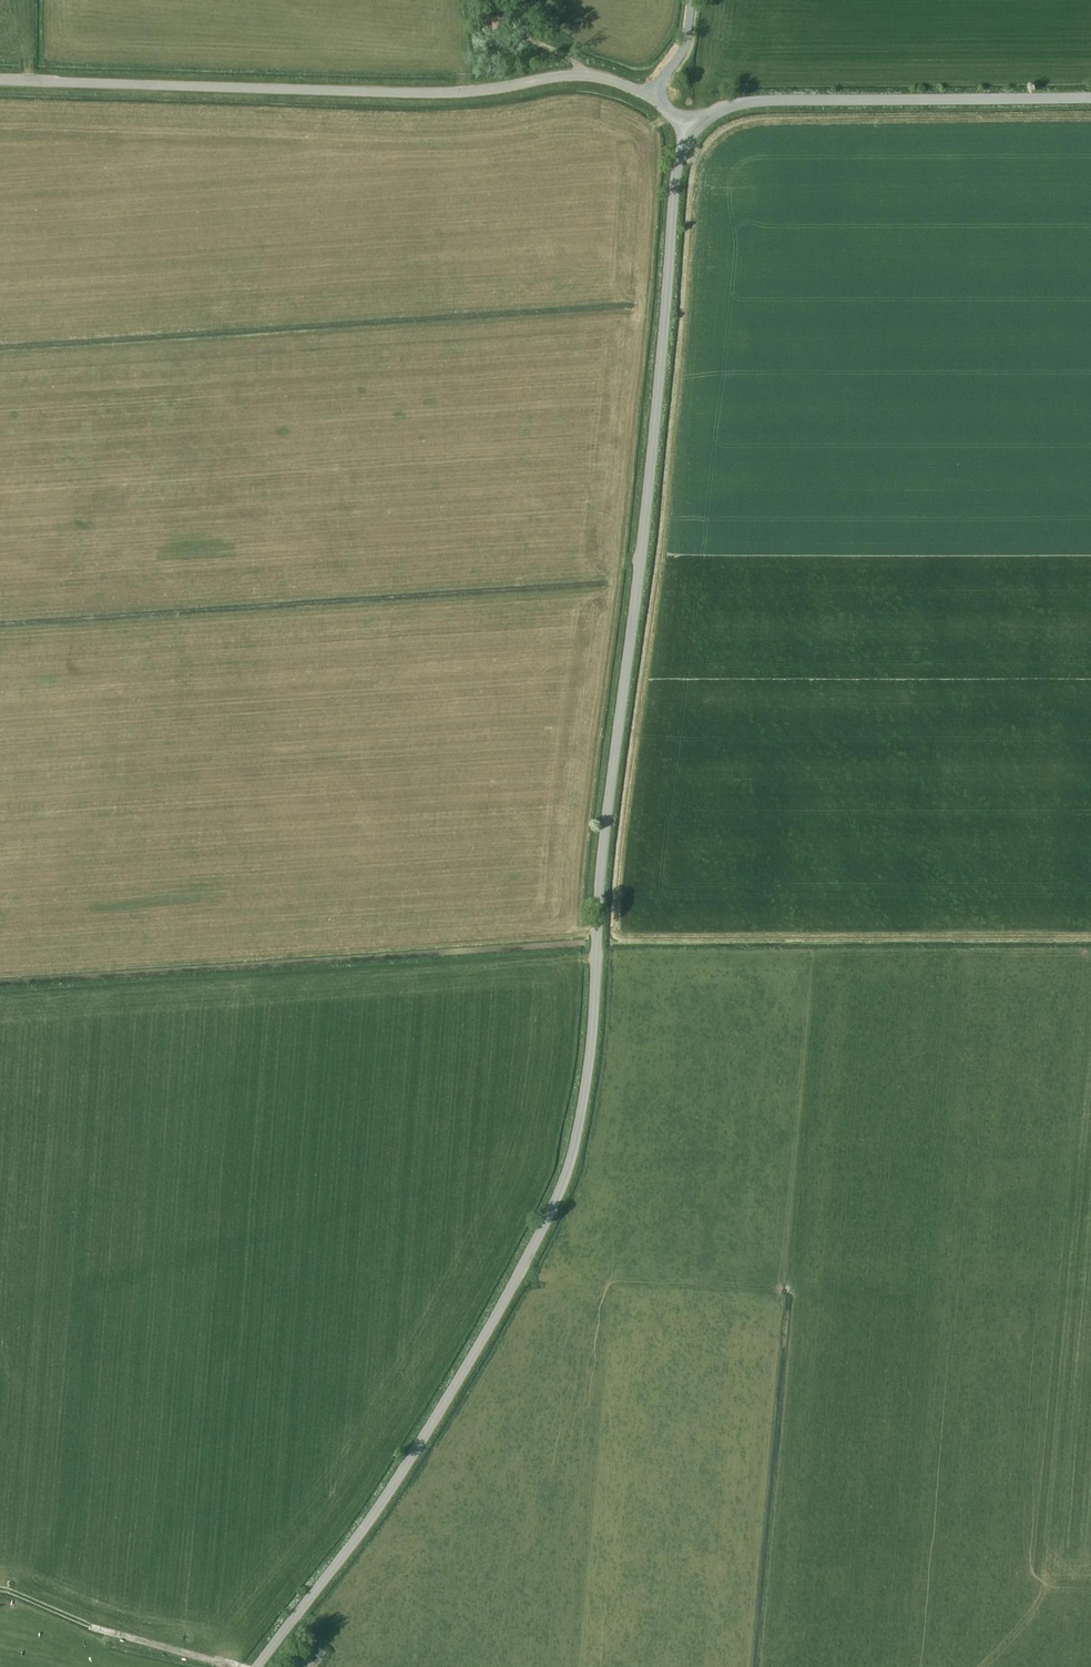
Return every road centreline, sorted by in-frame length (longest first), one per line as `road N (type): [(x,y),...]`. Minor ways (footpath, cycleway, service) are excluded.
road 1 (tertiary): [(257,1666),(412,1456),(509,1293),(573,1155),(590,1055),(601,869),(653,455),(674,180),(691,132)]
road 2 (unclassified): [(691,132),(650,96),(572,75),(439,92),(0,79)]
road 3 (tertiary): [(691,132),(729,105),(751,101),(1090,97)]

